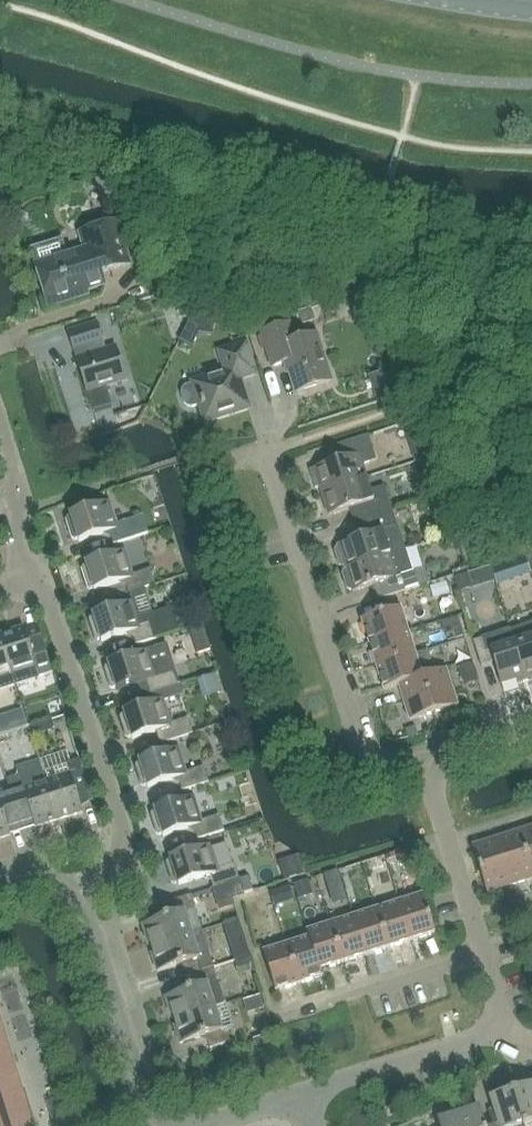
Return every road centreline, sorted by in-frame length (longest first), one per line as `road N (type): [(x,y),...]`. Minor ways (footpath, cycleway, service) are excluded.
road 1 (residential): [(267,451),(363,746),(382,760),(428,757)]
road 2 (residential): [(78,898),(113,866),(121,838),(50,600),(37,581)]
road 3 (residential): [(506,1042),(428,757)]
road 4 (residential): [(78,898),(159,1117)]
road 5 (residential): [(302,1094),(474,1040),(506,1042)]
road 6 (residential): [(37,581),(18,537),(17,475),(0,421)]
road 7 (residential): [(159,1117),(201,1125),(302,1094)]

